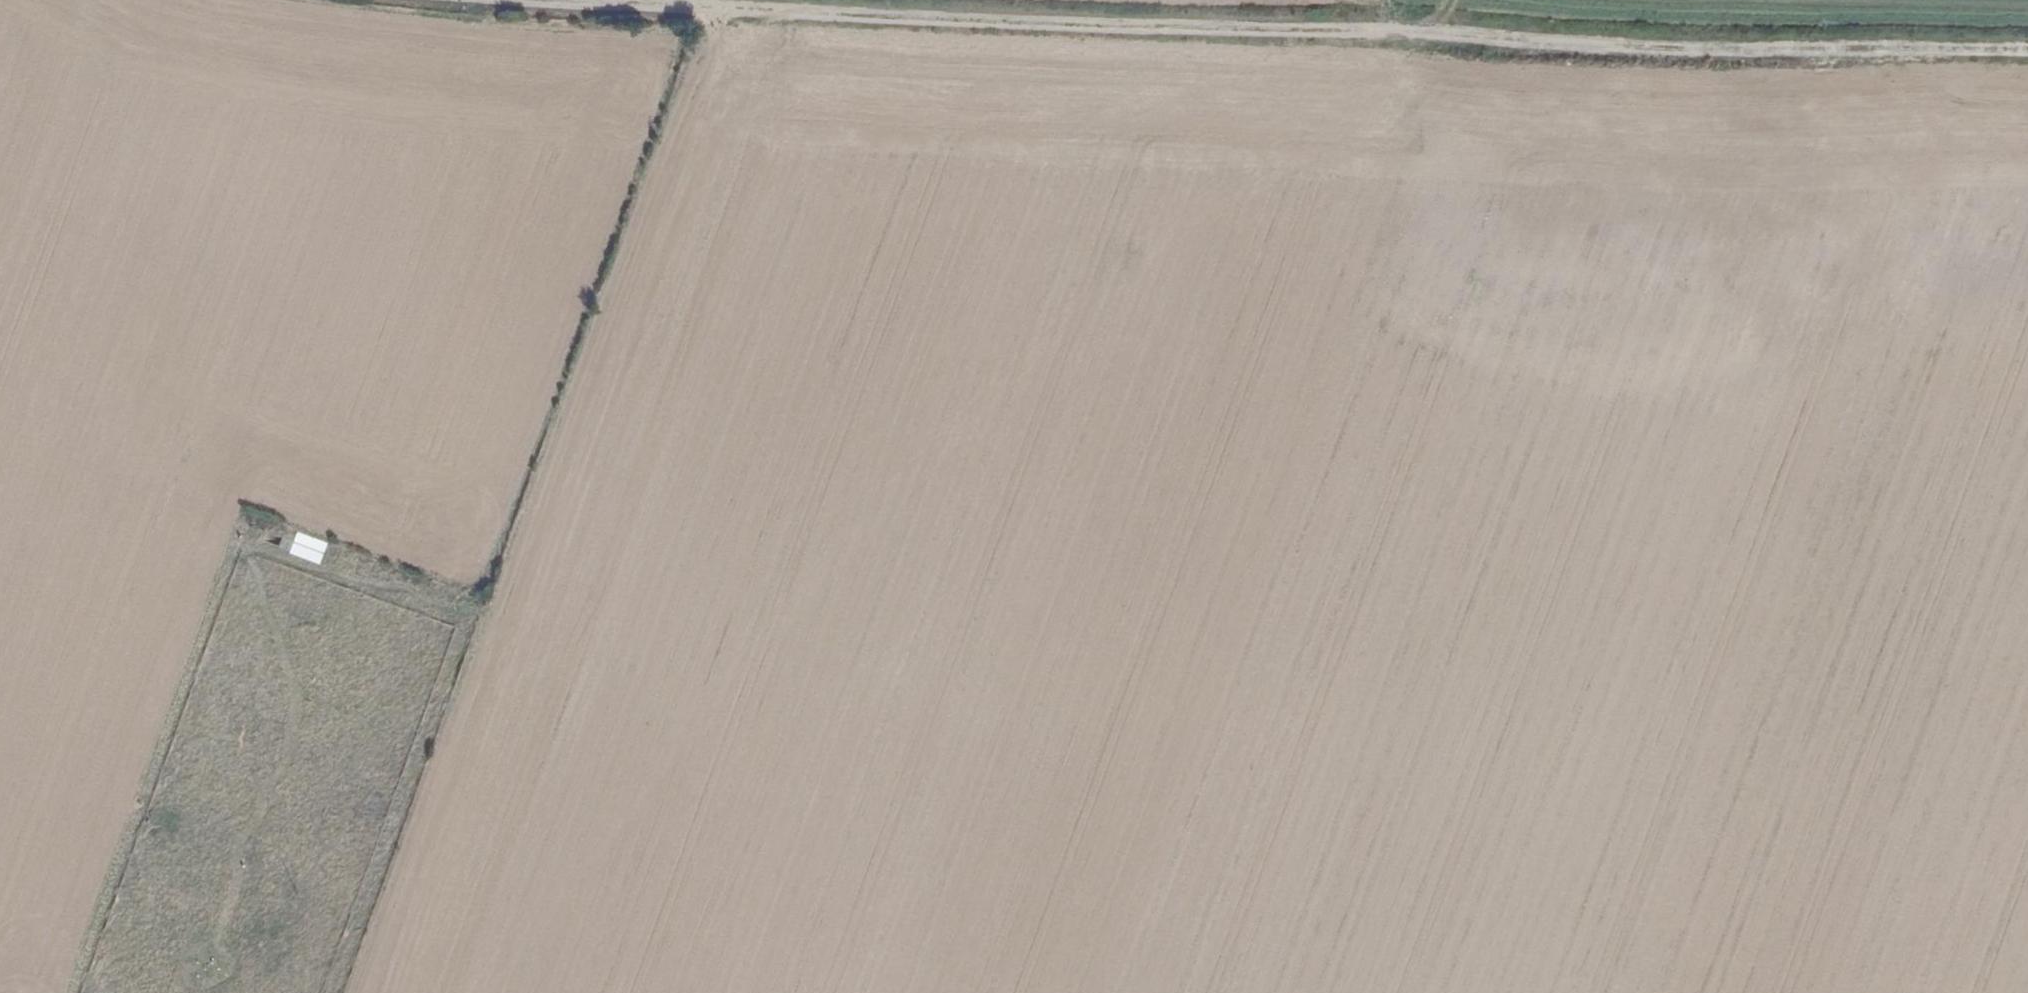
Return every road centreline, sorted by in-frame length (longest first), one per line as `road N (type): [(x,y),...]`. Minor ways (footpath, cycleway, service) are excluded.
road 1 (track): [(2027,49),(1730,52),(473,0)]

